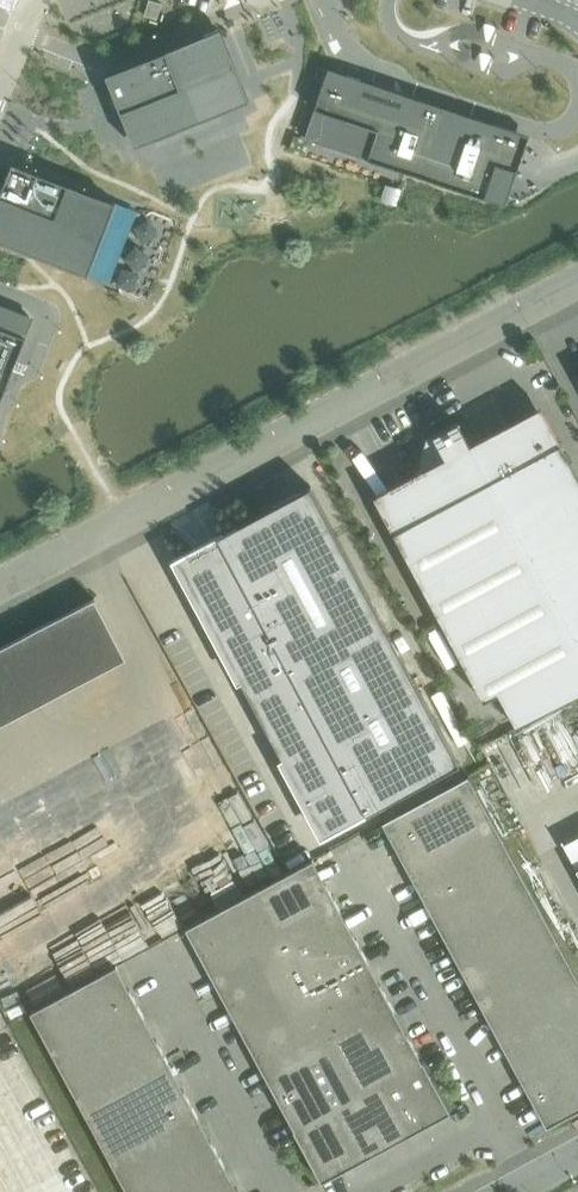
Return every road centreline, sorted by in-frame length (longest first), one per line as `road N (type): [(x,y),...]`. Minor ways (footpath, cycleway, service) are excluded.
road 1 (unclassified): [(577,284),(0,583)]

